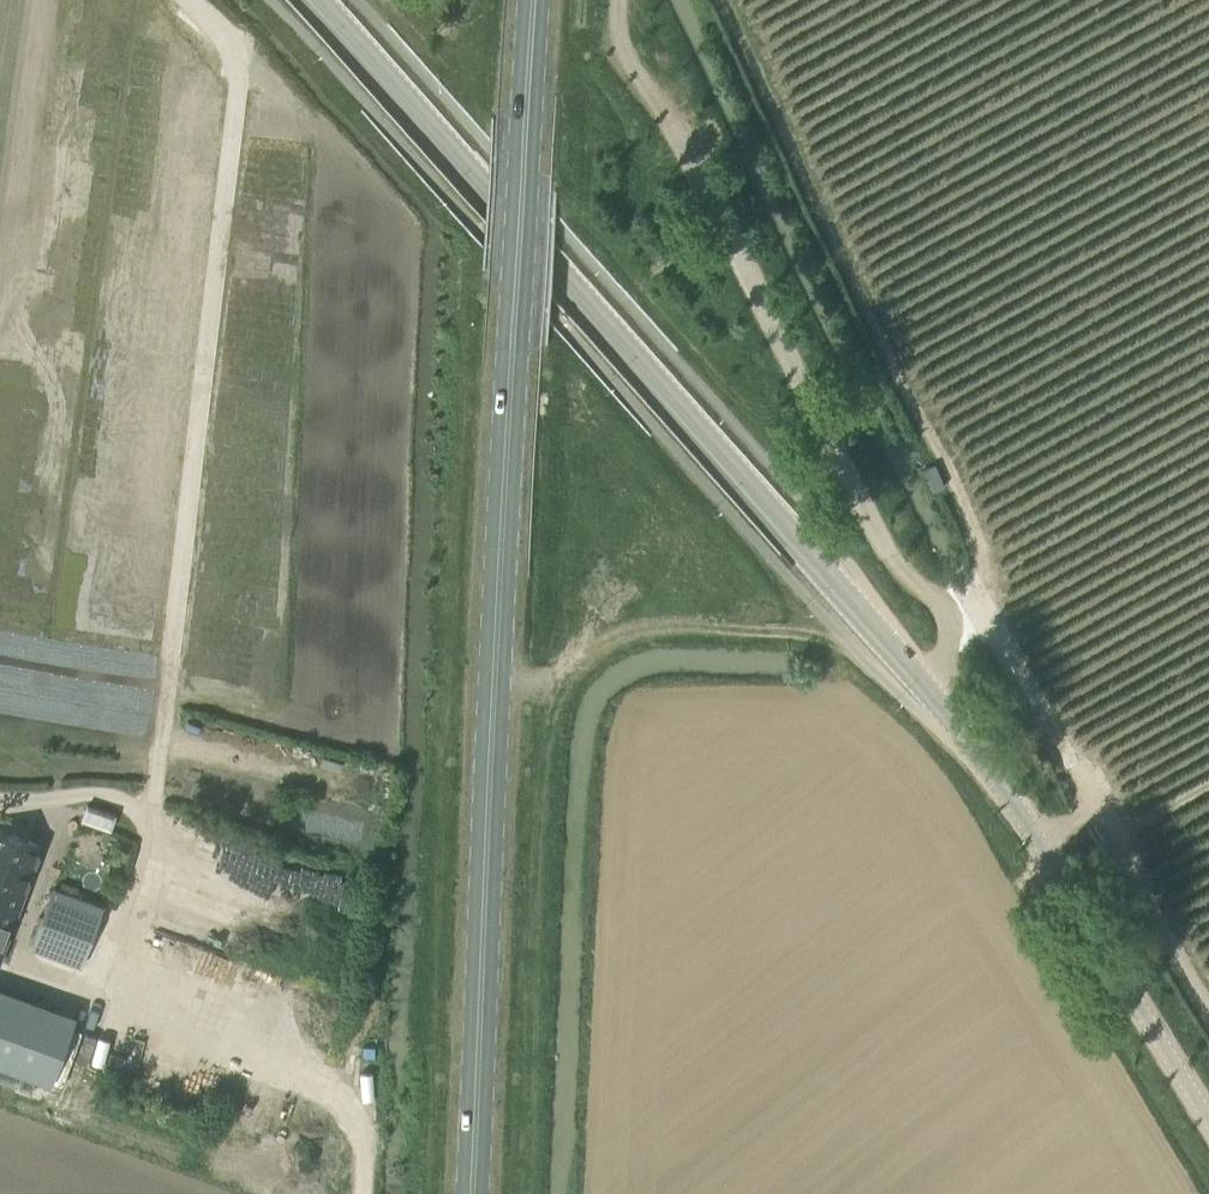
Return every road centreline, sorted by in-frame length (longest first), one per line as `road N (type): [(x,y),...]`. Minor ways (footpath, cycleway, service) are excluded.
road 1 (tertiary): [(1208,1126),(1046,853),(904,661),(312,0)]
road 2 (secondary): [(472,1193),(535,0)]
road 3 (track): [(186,0),(244,52),(152,821)]
road 4 (track): [(931,699),(946,669),(944,620),(888,556),(699,172),(616,49),(615,0)]
road 5 (track): [(494,681),(553,683),(596,645),(637,626),(788,632),(904,661)]

